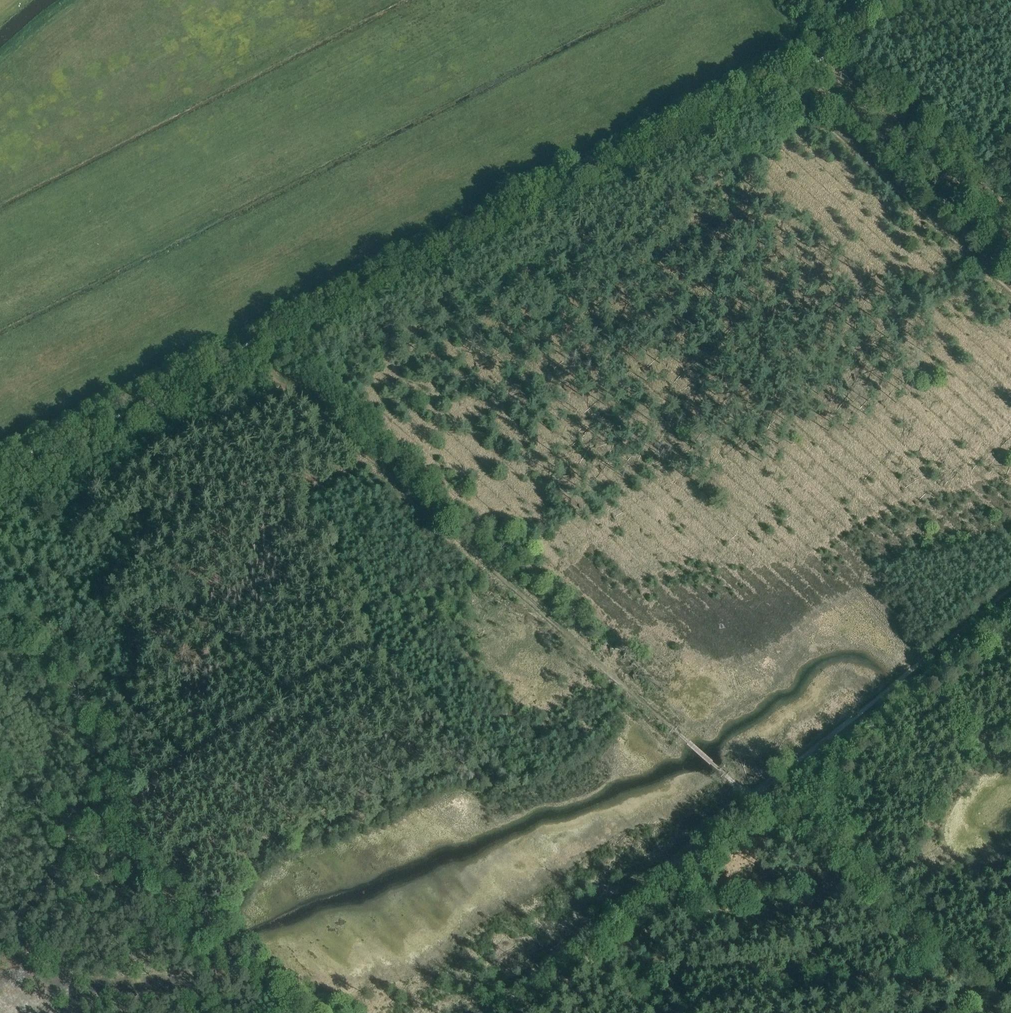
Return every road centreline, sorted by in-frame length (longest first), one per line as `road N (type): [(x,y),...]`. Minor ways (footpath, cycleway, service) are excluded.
road 1 (track): [(491,1012),(751,801)]
road 2 (track): [(751,801),(1010,593)]
road 3 (track): [(751,801),(986,1012)]
road 4 (track): [(1010,292),(779,80)]

